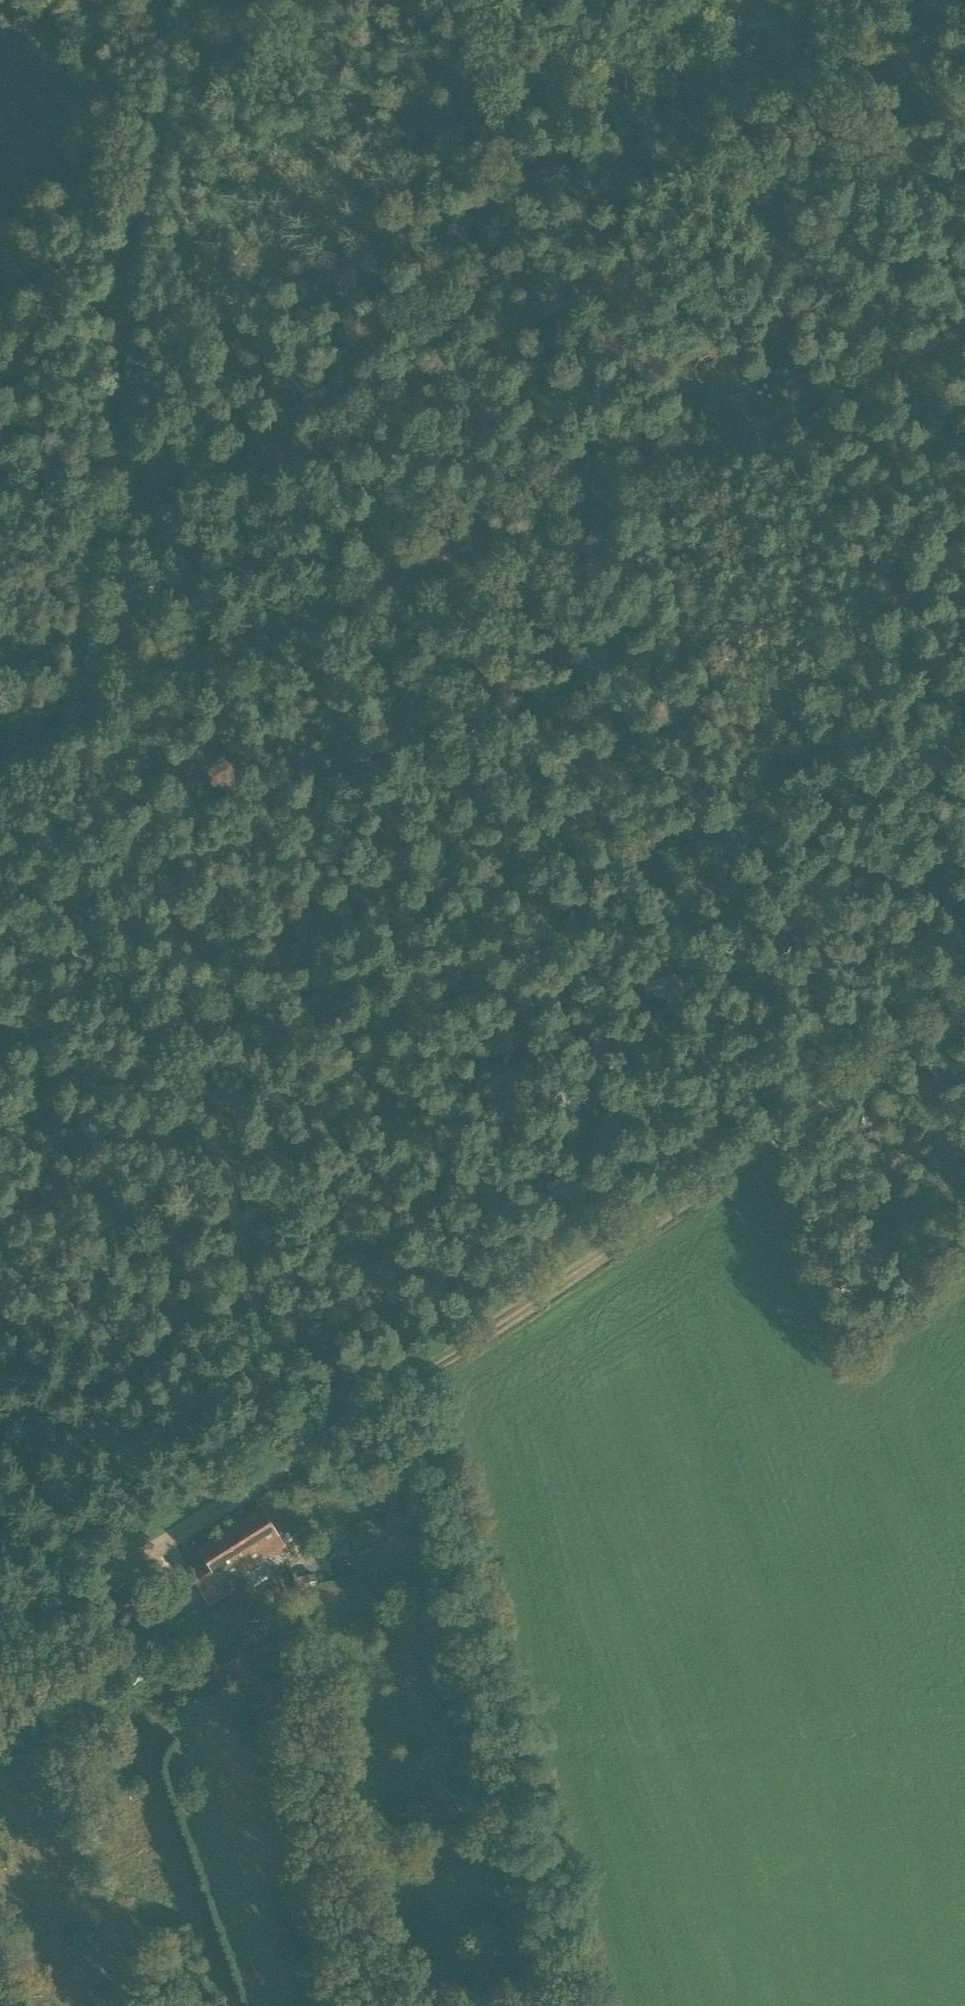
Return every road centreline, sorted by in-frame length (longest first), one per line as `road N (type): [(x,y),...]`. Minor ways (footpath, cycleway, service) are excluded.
road 1 (track): [(278,1440),(310,1437),(964,1023)]
road 2 (track): [(0,1624),(278,1440)]

